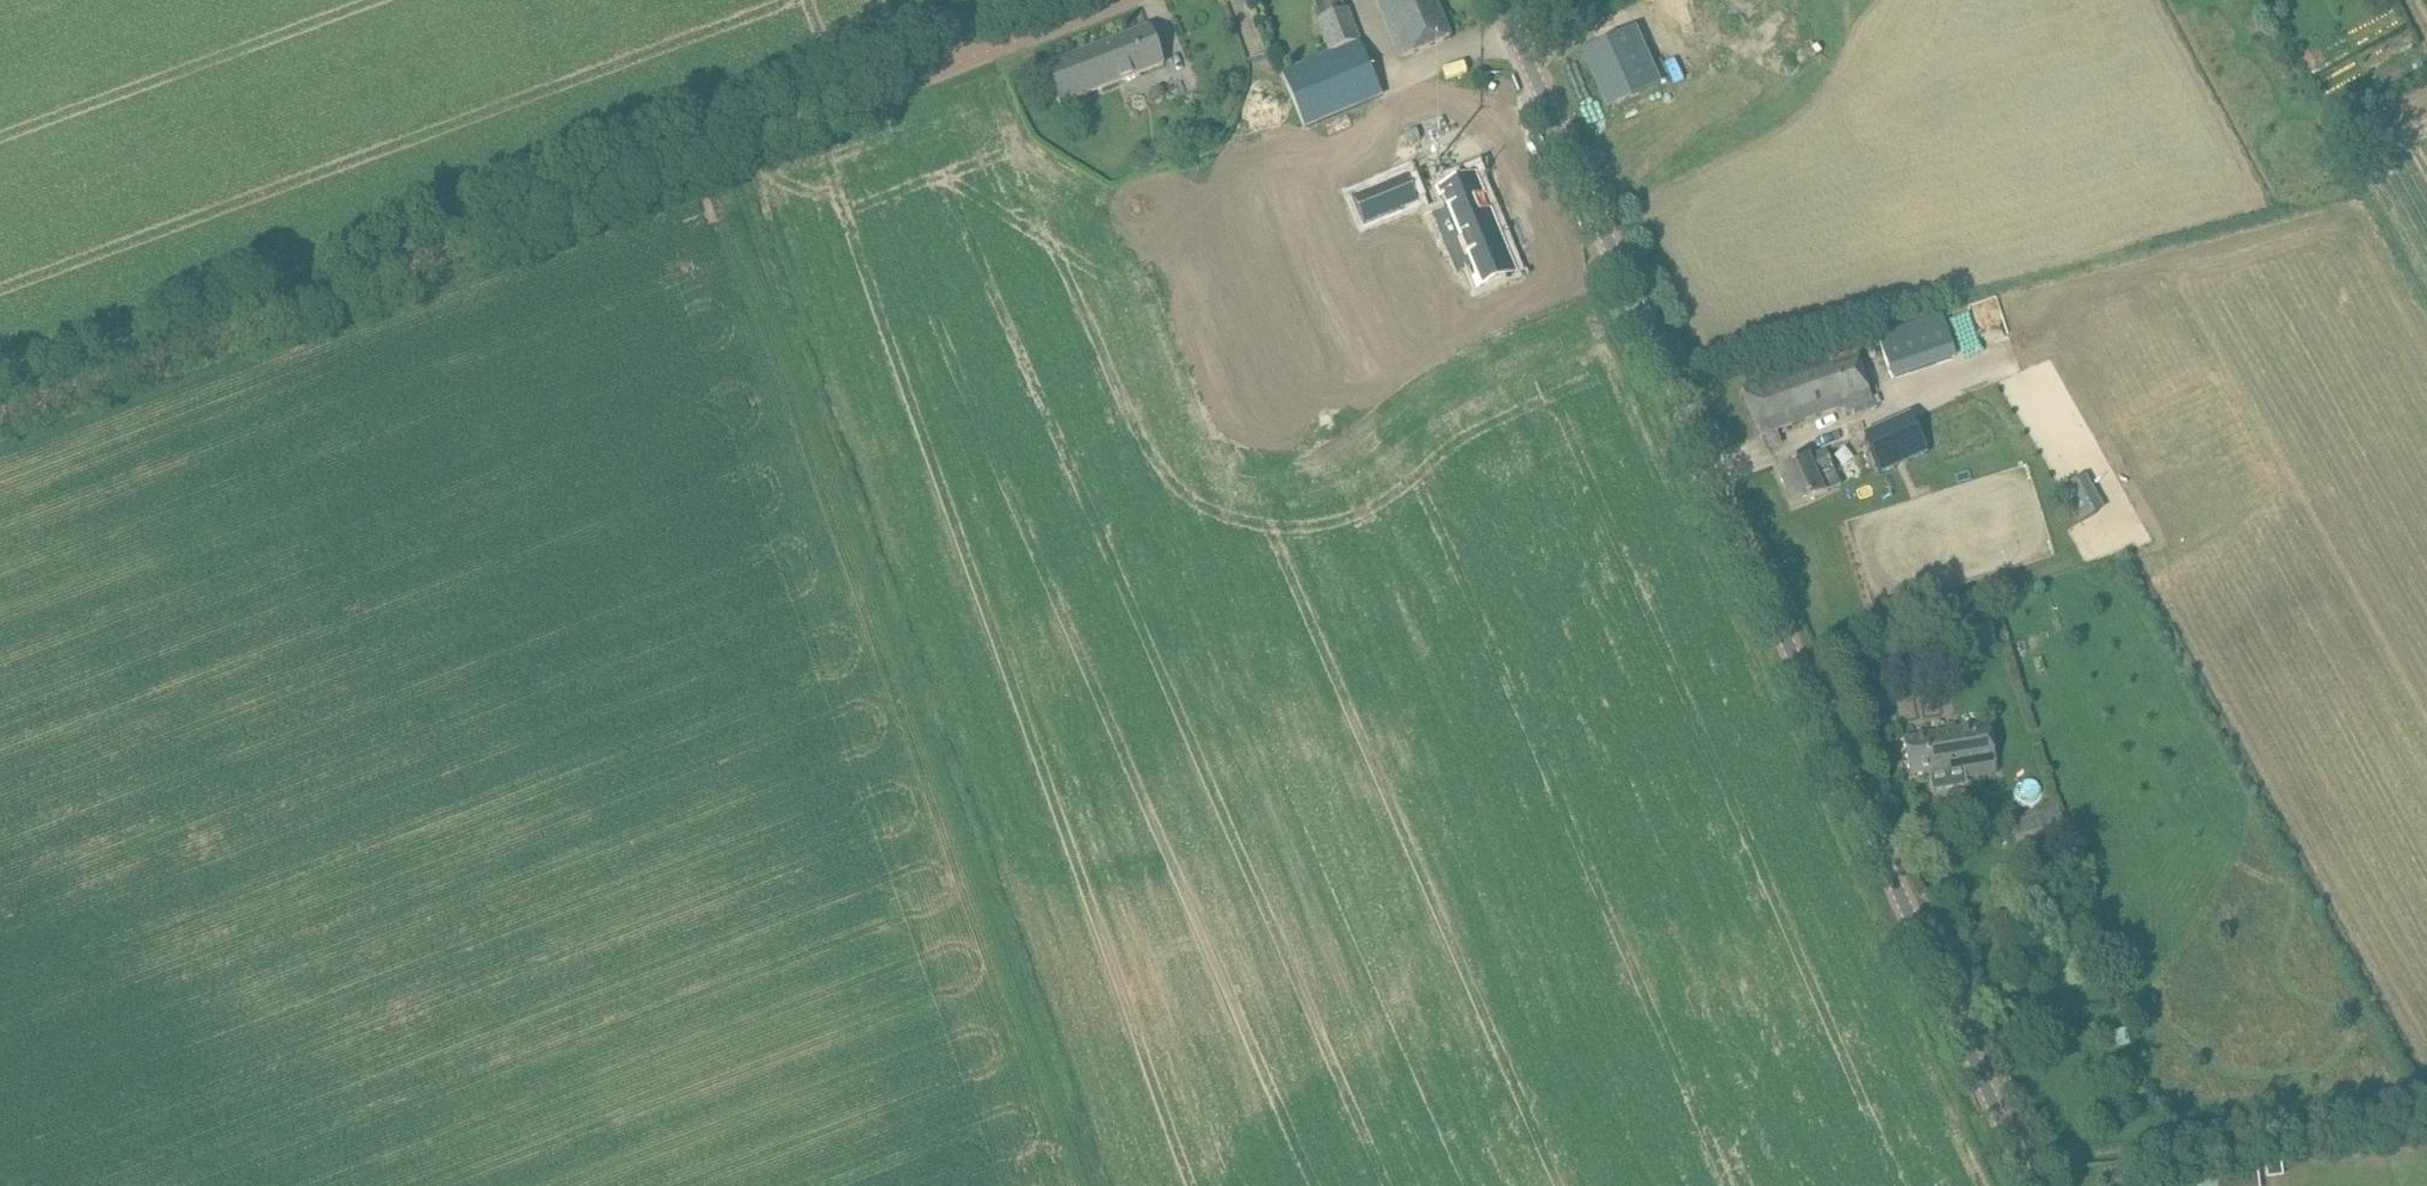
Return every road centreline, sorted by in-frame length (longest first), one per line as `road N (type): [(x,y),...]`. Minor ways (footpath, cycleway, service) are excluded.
road 1 (unclassified): [(1502,0),(2033,1185)]
road 2 (residential): [(0,416),(1132,0)]

